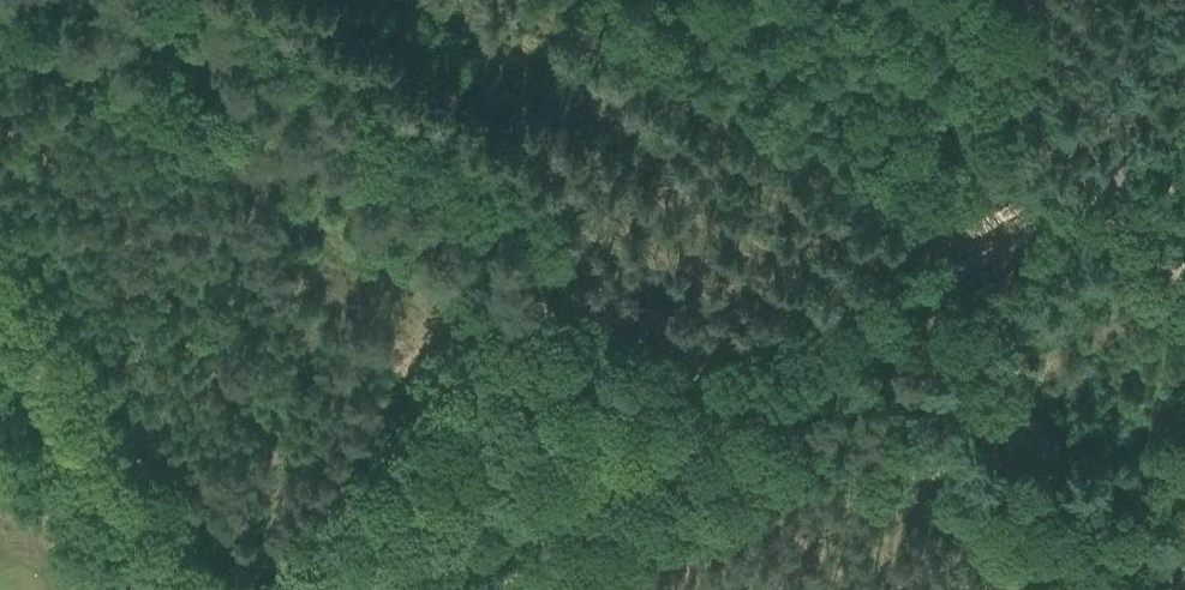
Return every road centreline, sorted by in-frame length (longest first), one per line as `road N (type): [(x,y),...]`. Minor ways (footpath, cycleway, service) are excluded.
road 1 (unclassified): [(1184,130),(397,589)]
road 2 (track): [(740,395),(962,543),(1016,589)]
road 3 (unclassified): [(169,589),(0,334)]

